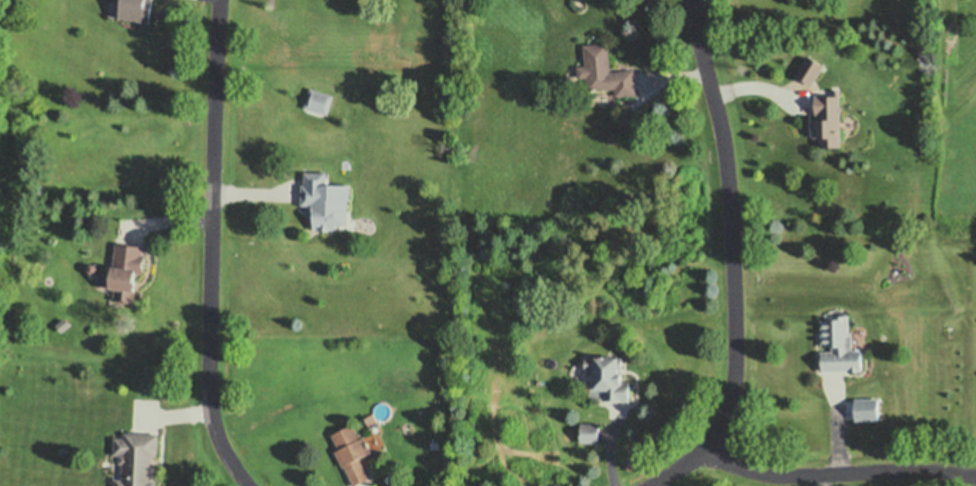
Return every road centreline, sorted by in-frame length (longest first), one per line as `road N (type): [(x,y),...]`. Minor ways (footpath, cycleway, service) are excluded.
road 1 (residential): [(648,485),(705,451),(732,397),(738,351),(728,161),(696,0)]
road 2 (residential): [(249,485),(222,443),(211,390),(221,0)]
road 3 (residential): [(705,451),(784,475),(922,469),(975,477)]

